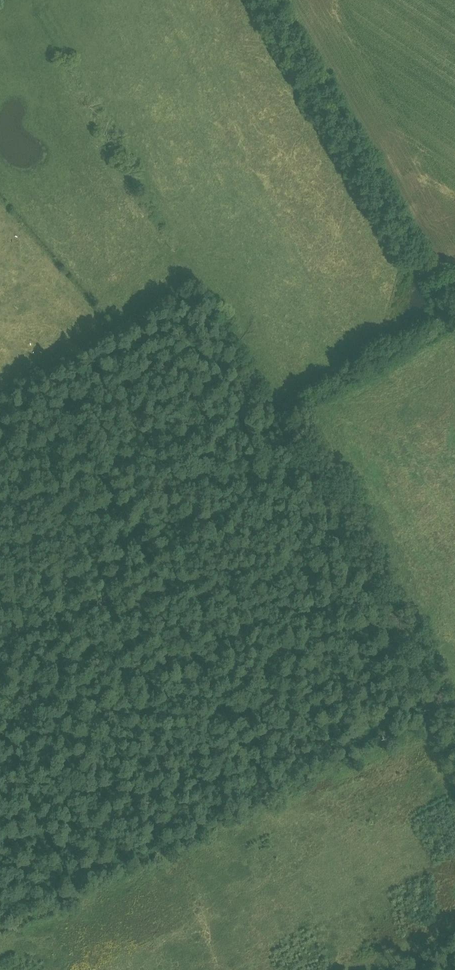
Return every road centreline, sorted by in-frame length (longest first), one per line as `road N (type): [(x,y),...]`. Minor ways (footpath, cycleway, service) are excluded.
road 1 (track): [(0,733),(88,903)]

